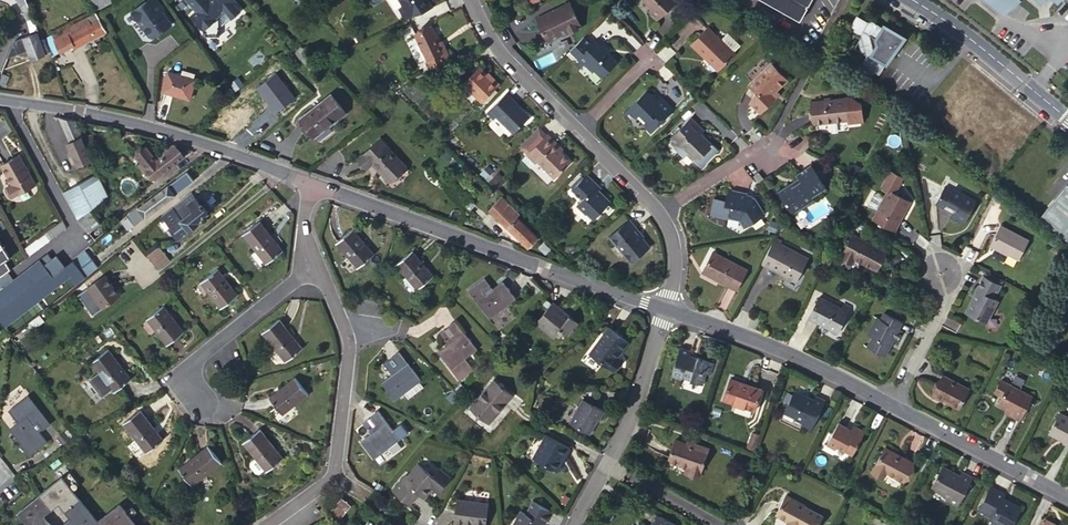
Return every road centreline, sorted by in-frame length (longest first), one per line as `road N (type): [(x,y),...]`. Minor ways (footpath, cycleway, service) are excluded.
road 1 (residential): [(665,309),(313,182)]
road 2 (residential): [(313,182),(132,121),(0,97)]
road 3 (residential): [(891,405),(665,309)]
road 4 (residential): [(346,332),(333,473),(266,524)]
road 5 (residential): [(313,264),(180,375),(202,404)]
road 6 (residential): [(1067,498),(891,405)]
road 7 (residential): [(1067,119),(911,0)]
road 8 (residential): [(469,0),(498,52),(574,127)]
road 9 (residential): [(665,309),(605,464)]
road 10 (residential): [(891,405),(946,299),(940,274)]
road 11 (residential): [(605,464),(720,524)]
road 12 (residential): [(574,127),(665,214)]
road 13 (residential): [(665,214),(747,156),(769,154)]

